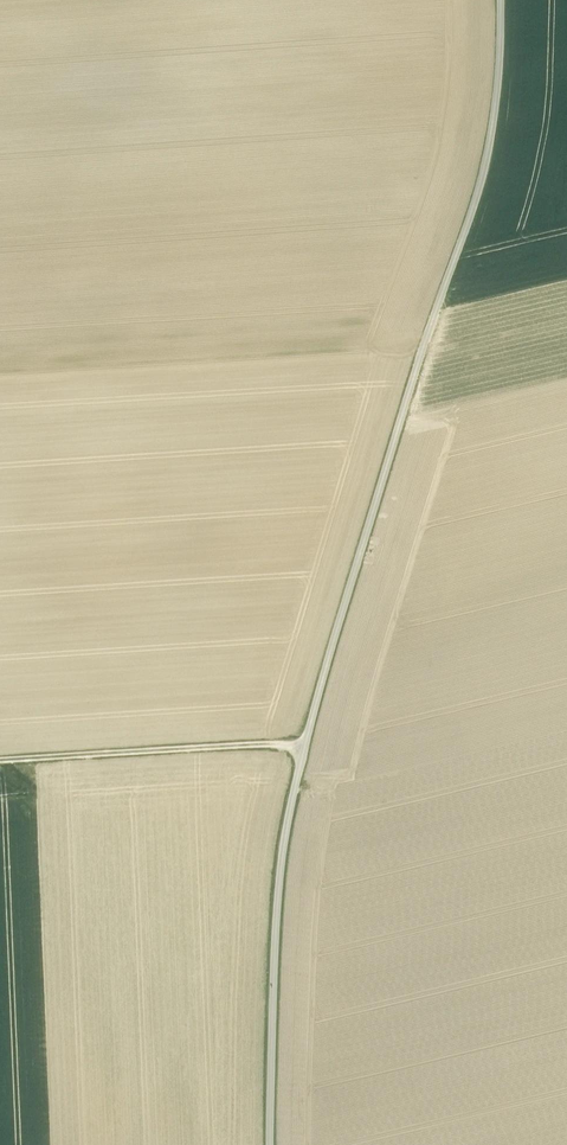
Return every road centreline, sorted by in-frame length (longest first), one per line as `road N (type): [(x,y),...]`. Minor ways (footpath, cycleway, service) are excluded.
road 1 (unclassified): [(502,0),(501,116),(312,718),(282,854),(271,1144)]
road 2 (track): [(304,747),(0,761)]

